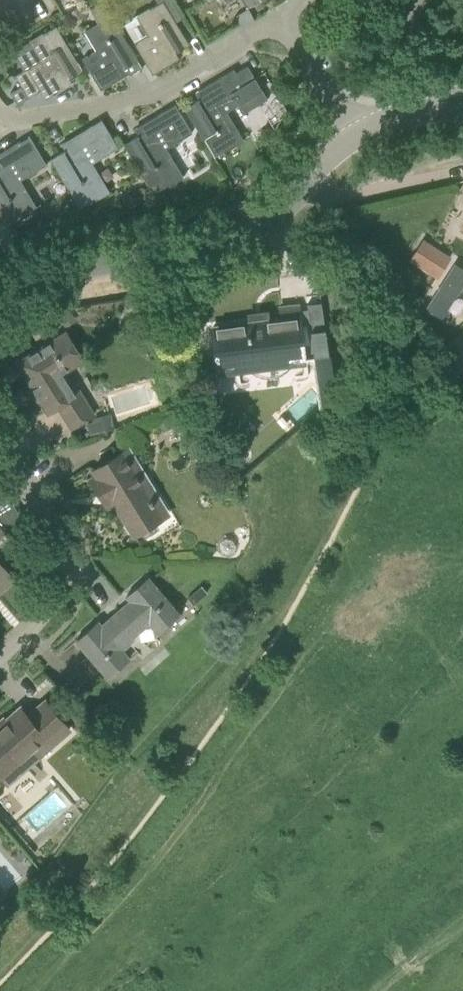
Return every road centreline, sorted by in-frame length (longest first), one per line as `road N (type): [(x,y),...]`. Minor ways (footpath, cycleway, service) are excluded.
road 1 (residential): [(0,299),(56,270),(209,260),(250,242),(356,136)]
road 2 (residential): [(283,15),(148,97),(4,121),(0,114)]
road 3 (residential): [(0,662),(48,622),(65,570),(54,520),(0,434)]
road 4 (track): [(462,681),(332,535)]

